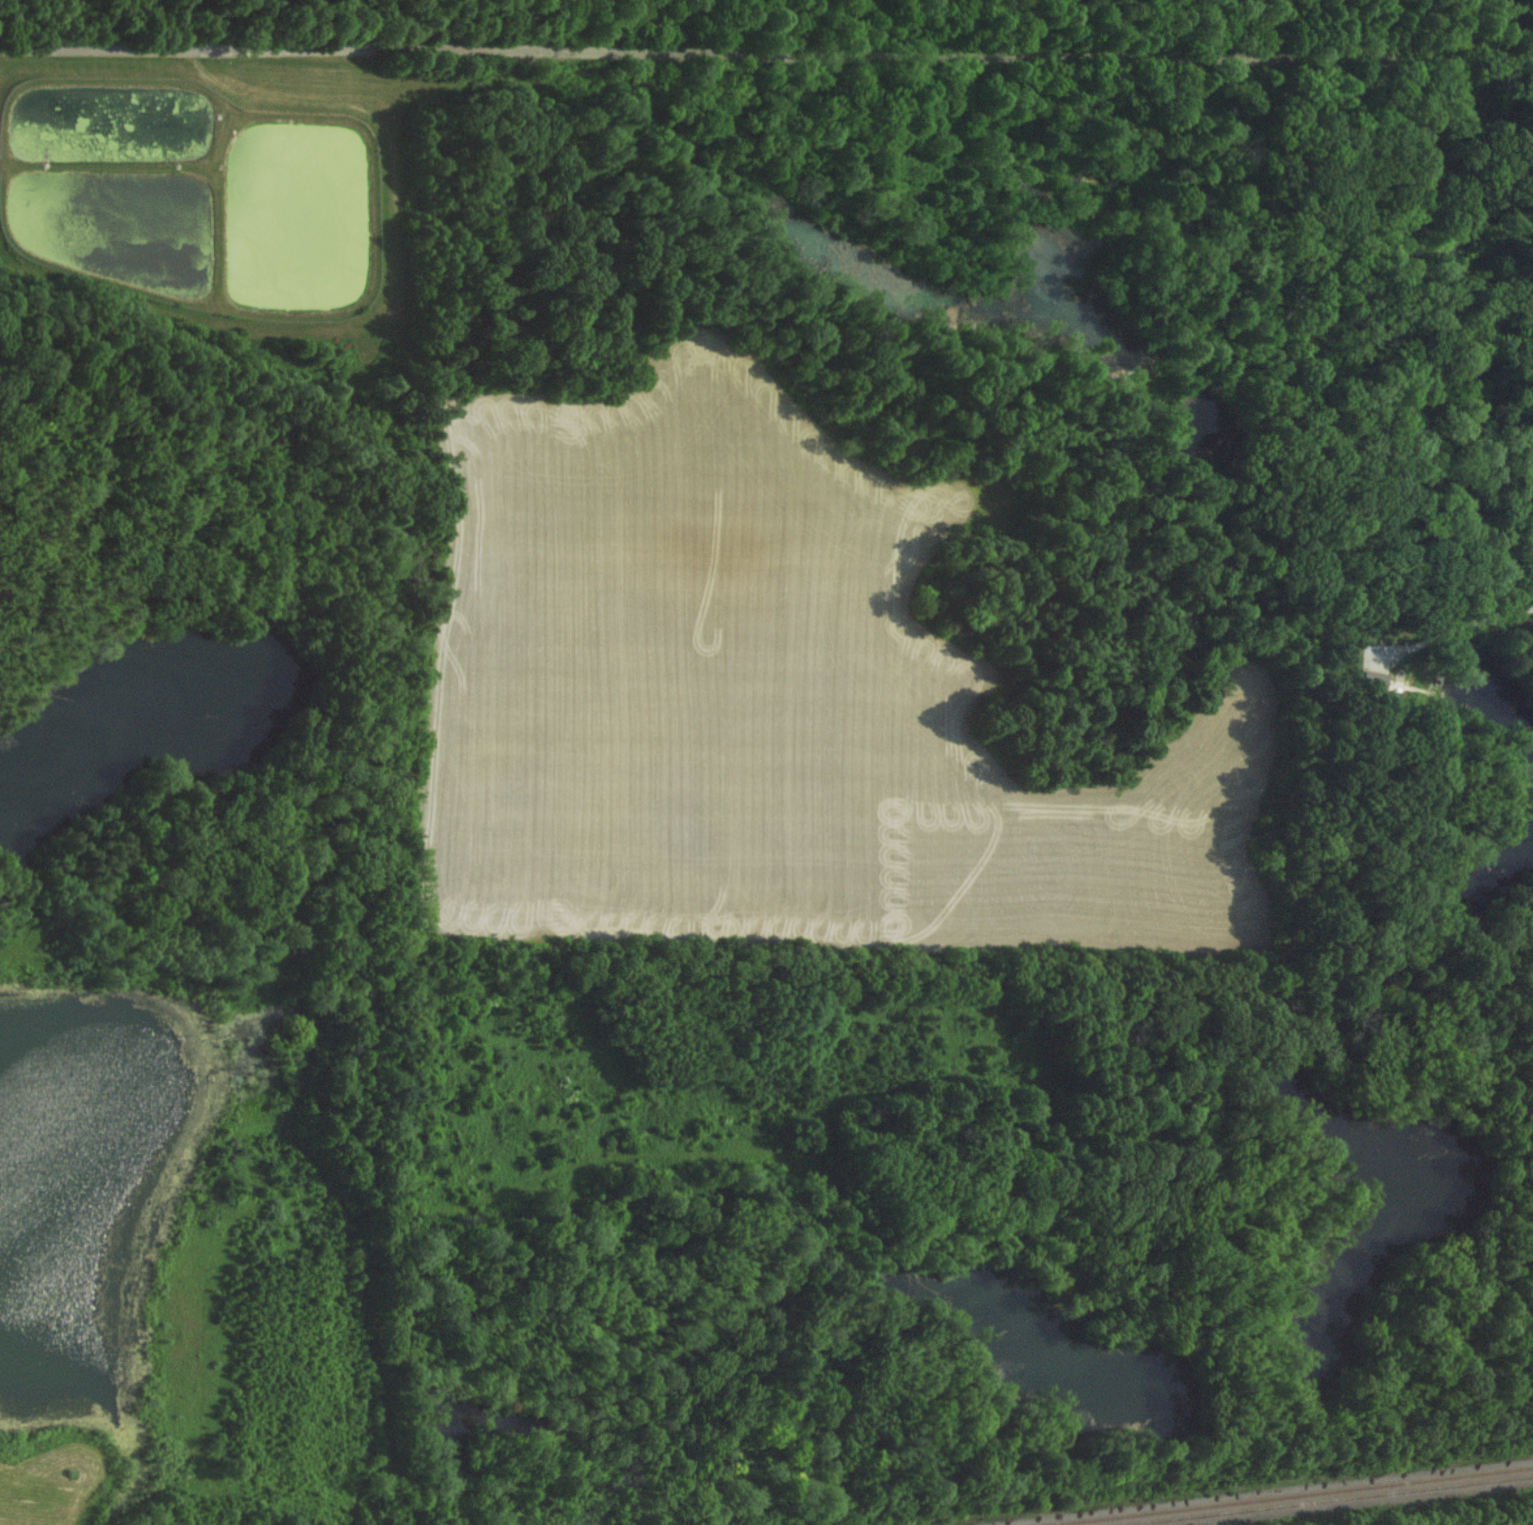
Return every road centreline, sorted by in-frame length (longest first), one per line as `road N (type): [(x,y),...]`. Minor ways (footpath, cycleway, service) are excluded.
road 1 (tertiary): [(1532,60),(0,46)]

